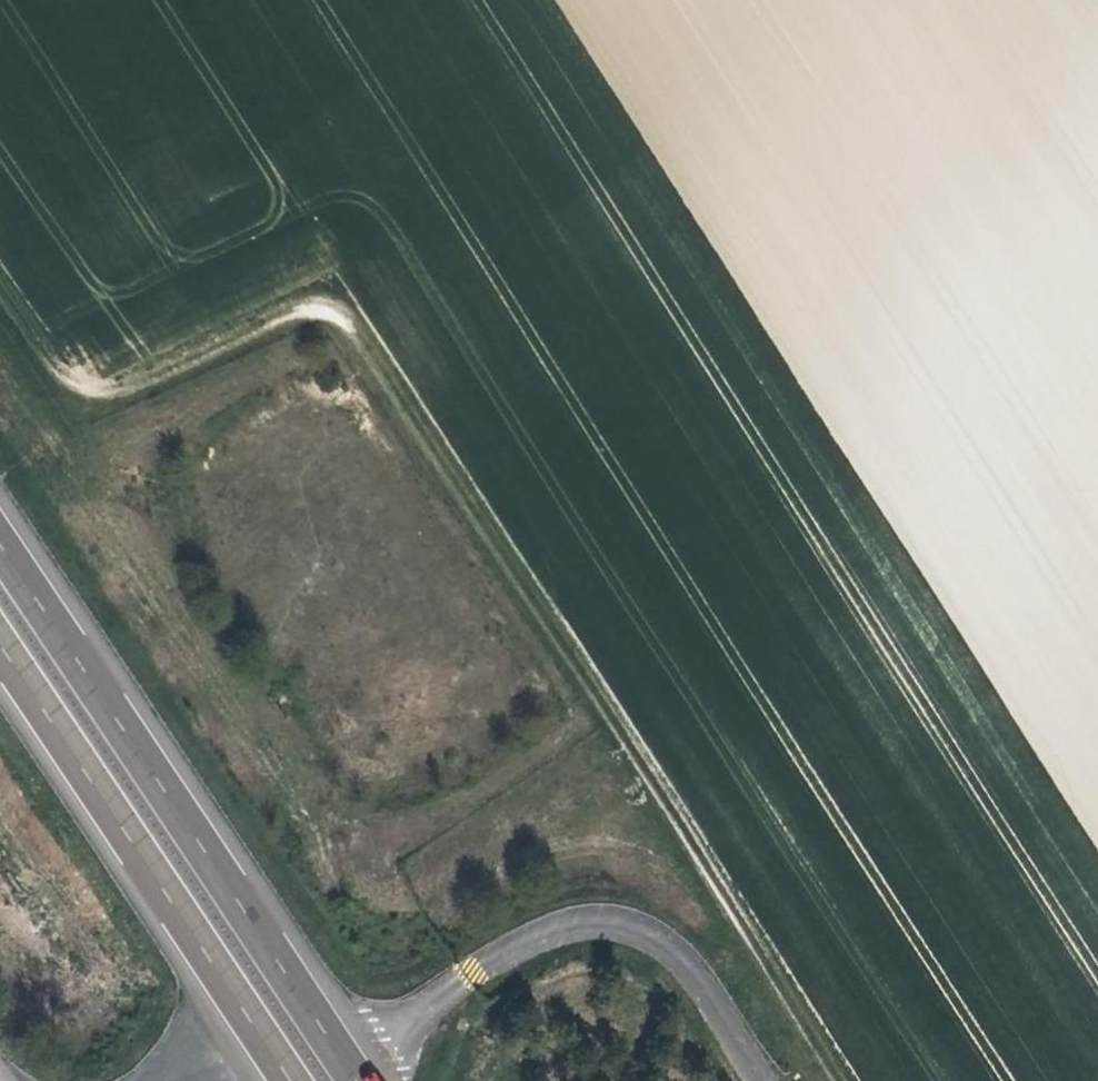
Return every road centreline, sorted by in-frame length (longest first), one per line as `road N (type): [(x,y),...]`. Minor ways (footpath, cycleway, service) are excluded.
road 1 (track): [(835,1080),(358,325),(309,306),(183,370),(88,343),(0,208)]
road 2 (motorway): [(361,1080),(0,539)]
road 3 (motorway): [(0,644),(291,1080)]

